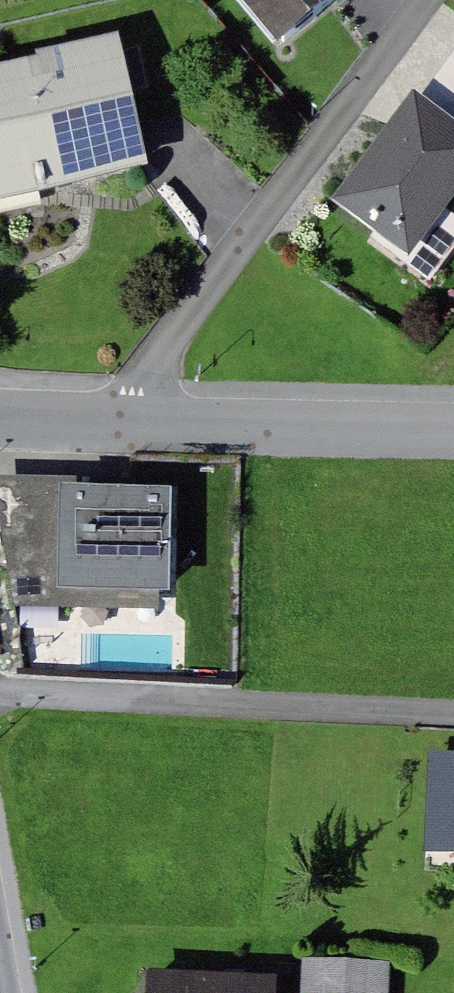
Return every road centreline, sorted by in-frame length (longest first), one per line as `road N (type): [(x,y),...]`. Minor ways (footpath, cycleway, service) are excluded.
road 1 (residential): [(146,421),(166,361),(436,0)]
road 2 (residential): [(146,421),(453,427)]
road 3 (residential): [(0,419),(146,421)]

